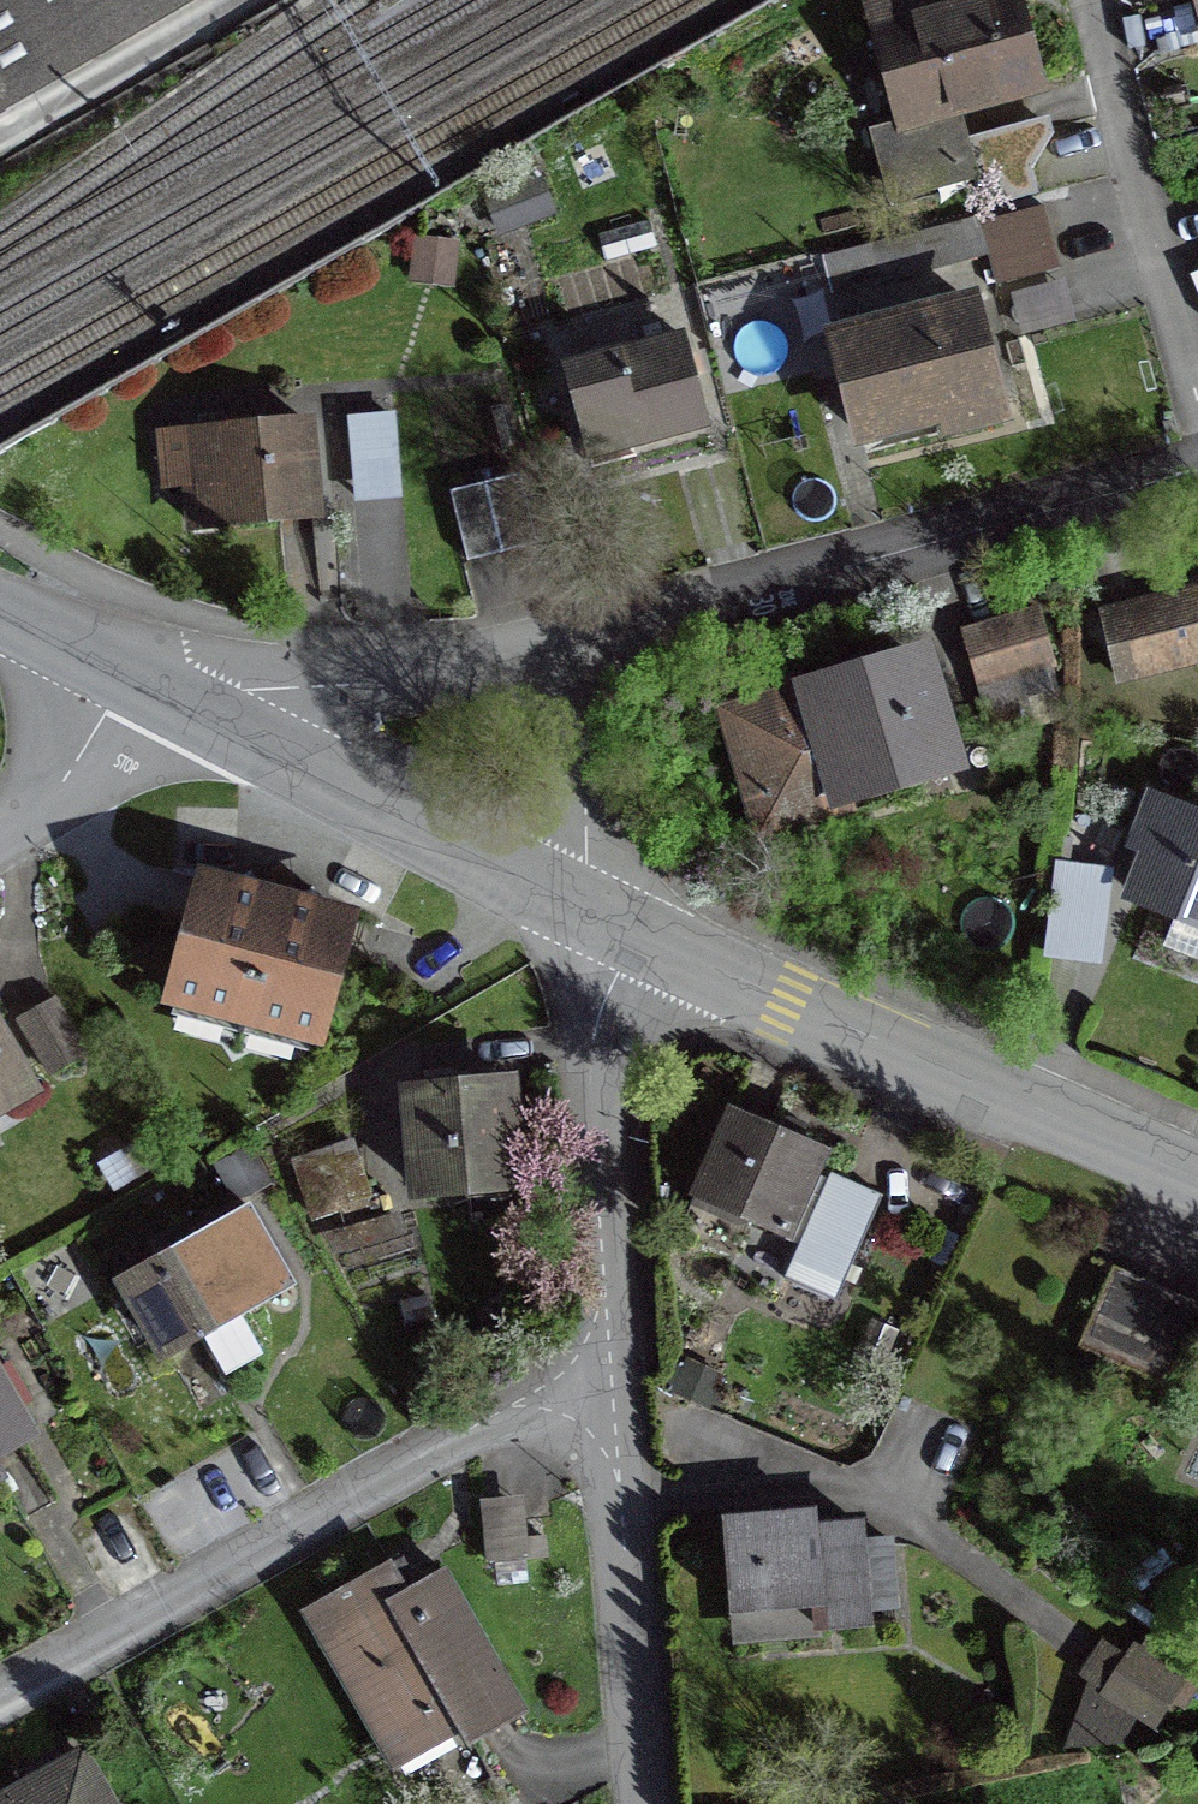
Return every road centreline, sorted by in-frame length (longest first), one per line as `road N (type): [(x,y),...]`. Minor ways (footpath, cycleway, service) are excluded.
road 1 (residential): [(0,1699),(613,1379)]
road 2 (tertiary): [(1197,1169),(602,917)]
road 3 (residential): [(589,645),(1197,476)]
road 4 (residential): [(602,917),(594,1059),(613,1379)]
road 5 (residential): [(613,1379),(658,1803)]
road 6 (tertiary): [(602,917),(225,724)]
road 7 (residential): [(1090,0),(1197,369)]
road 8 (residential): [(225,724),(280,703),(589,645)]
road 9 (residential): [(589,645),(592,857),(602,917)]
road 10 (residential): [(132,677),(59,795),(0,830)]
road 11 (tertiary): [(132,677),(0,612)]

